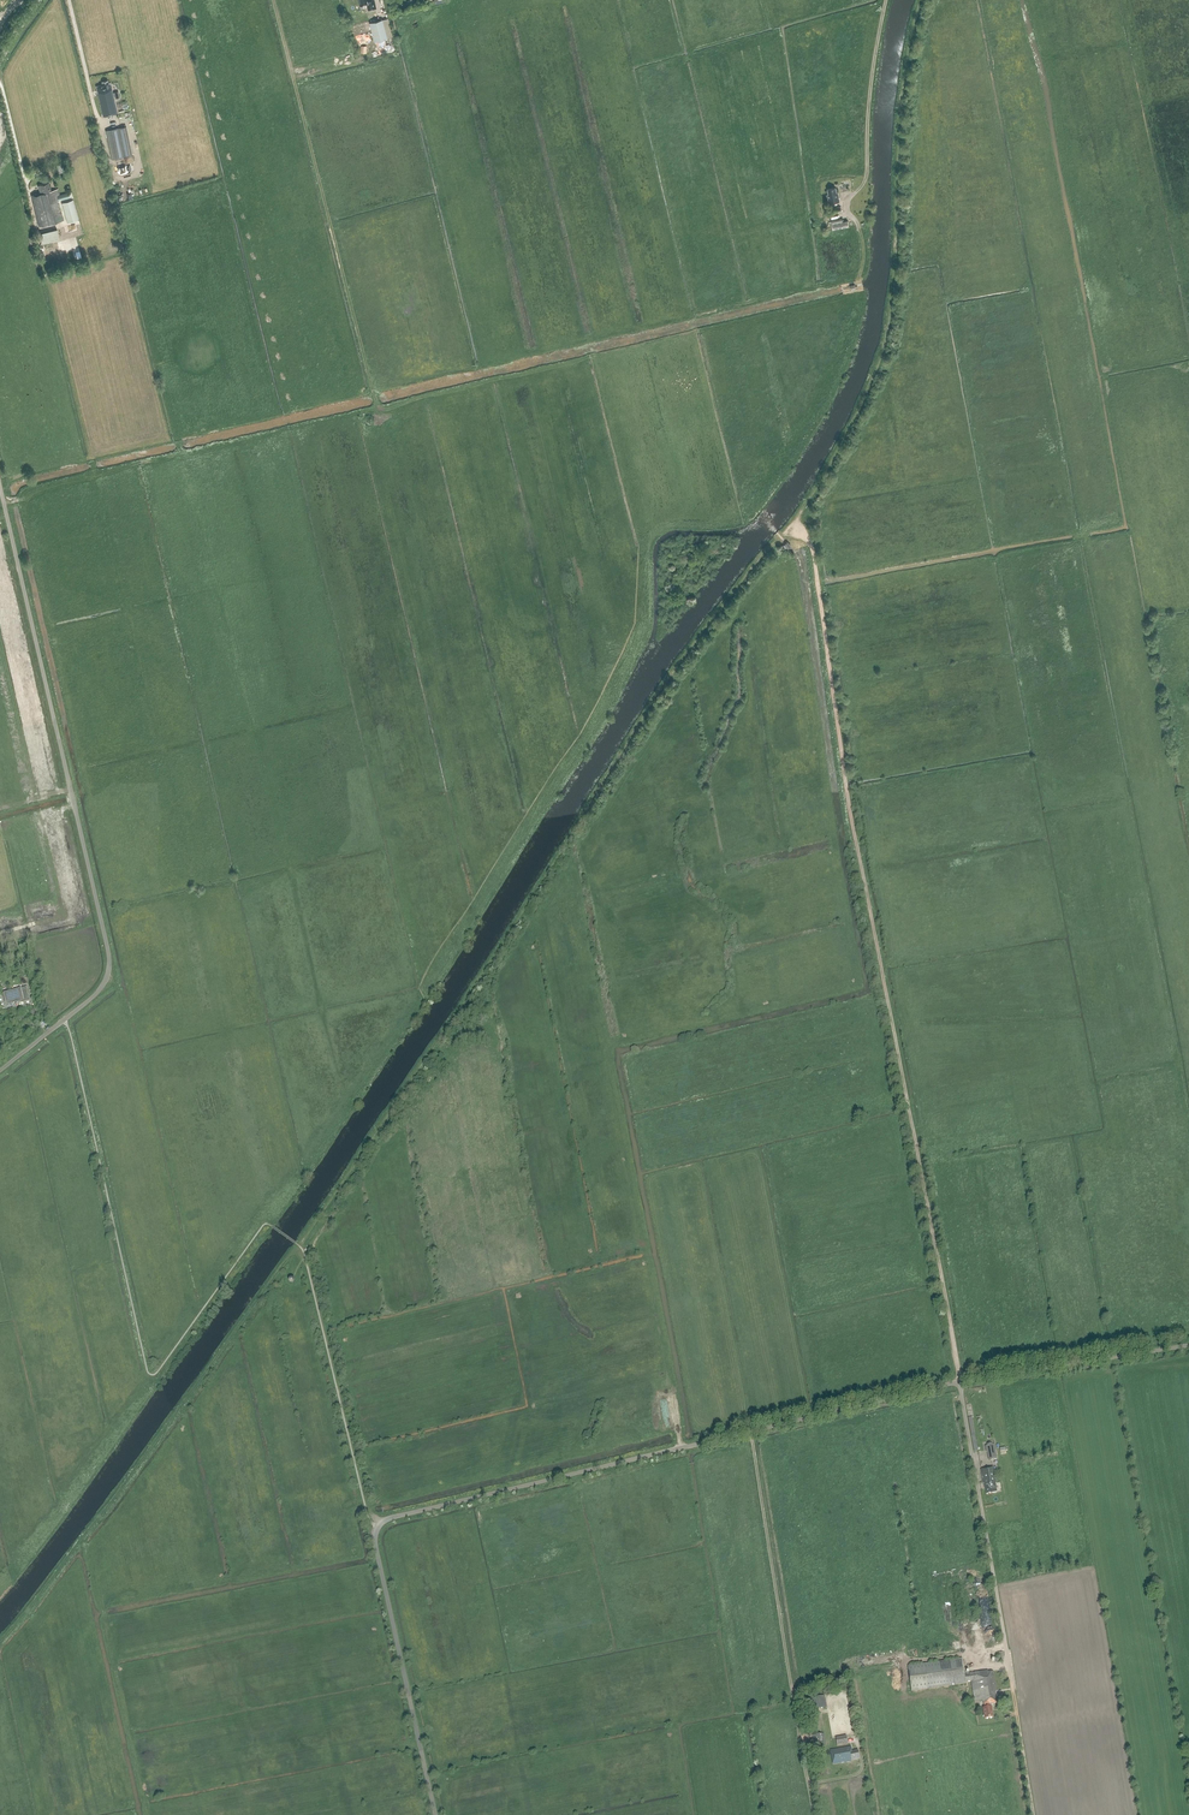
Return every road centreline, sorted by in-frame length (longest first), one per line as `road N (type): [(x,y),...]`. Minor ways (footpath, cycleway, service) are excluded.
road 1 (unclassified): [(434,1814),(374,1541),(383,1520),(960,1380),(1188,1345)]
road 2 (track): [(960,1380),(851,810),(815,562),(792,524)]
road 3 (unclassified): [(0,1071),(96,994),(109,963),(0,486)]
road 4 (track): [(751,1429),(815,1814)]
road 5 (track): [(886,0),(866,179),(846,205),(860,233),(861,290)]
road 6 (track): [(69,0),(97,119)]

